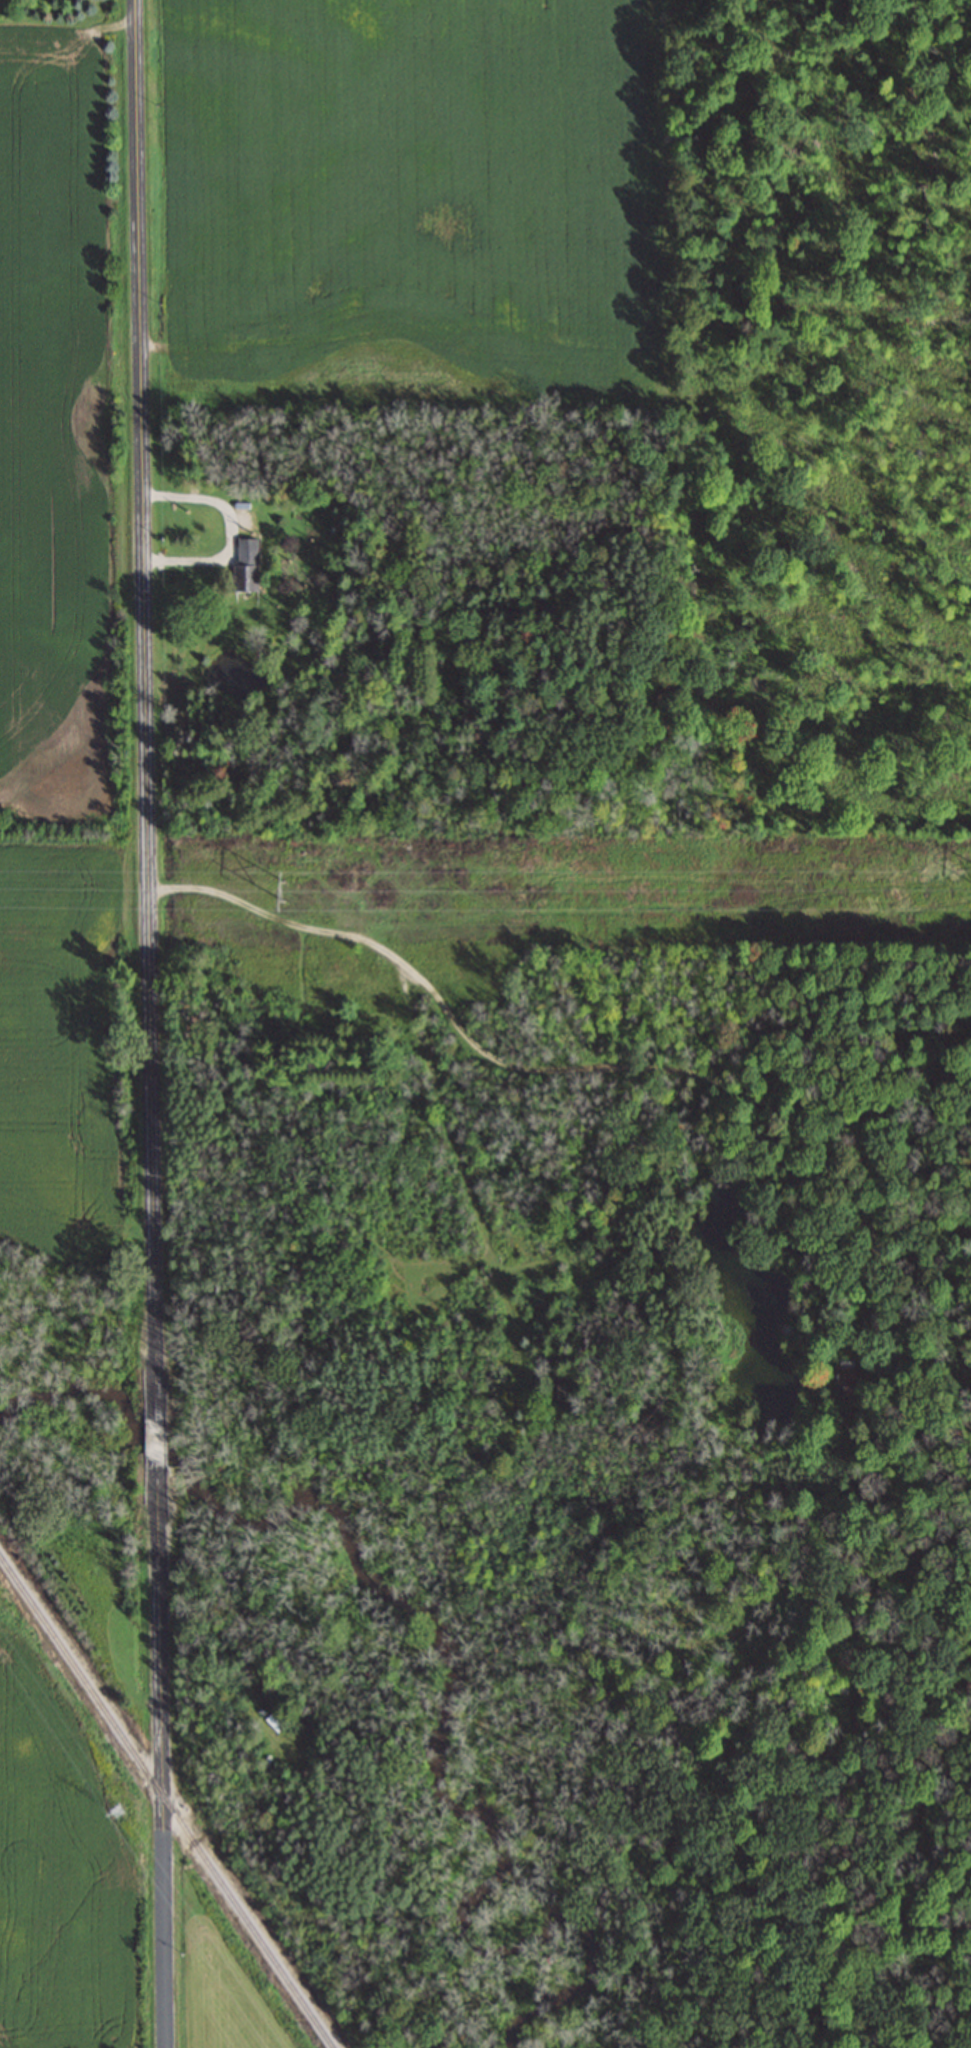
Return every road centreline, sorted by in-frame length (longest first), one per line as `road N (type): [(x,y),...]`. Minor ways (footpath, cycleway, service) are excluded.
road 1 (residential): [(137,0),(156,1423)]
road 2 (residential): [(157,1459),(167,2047)]

